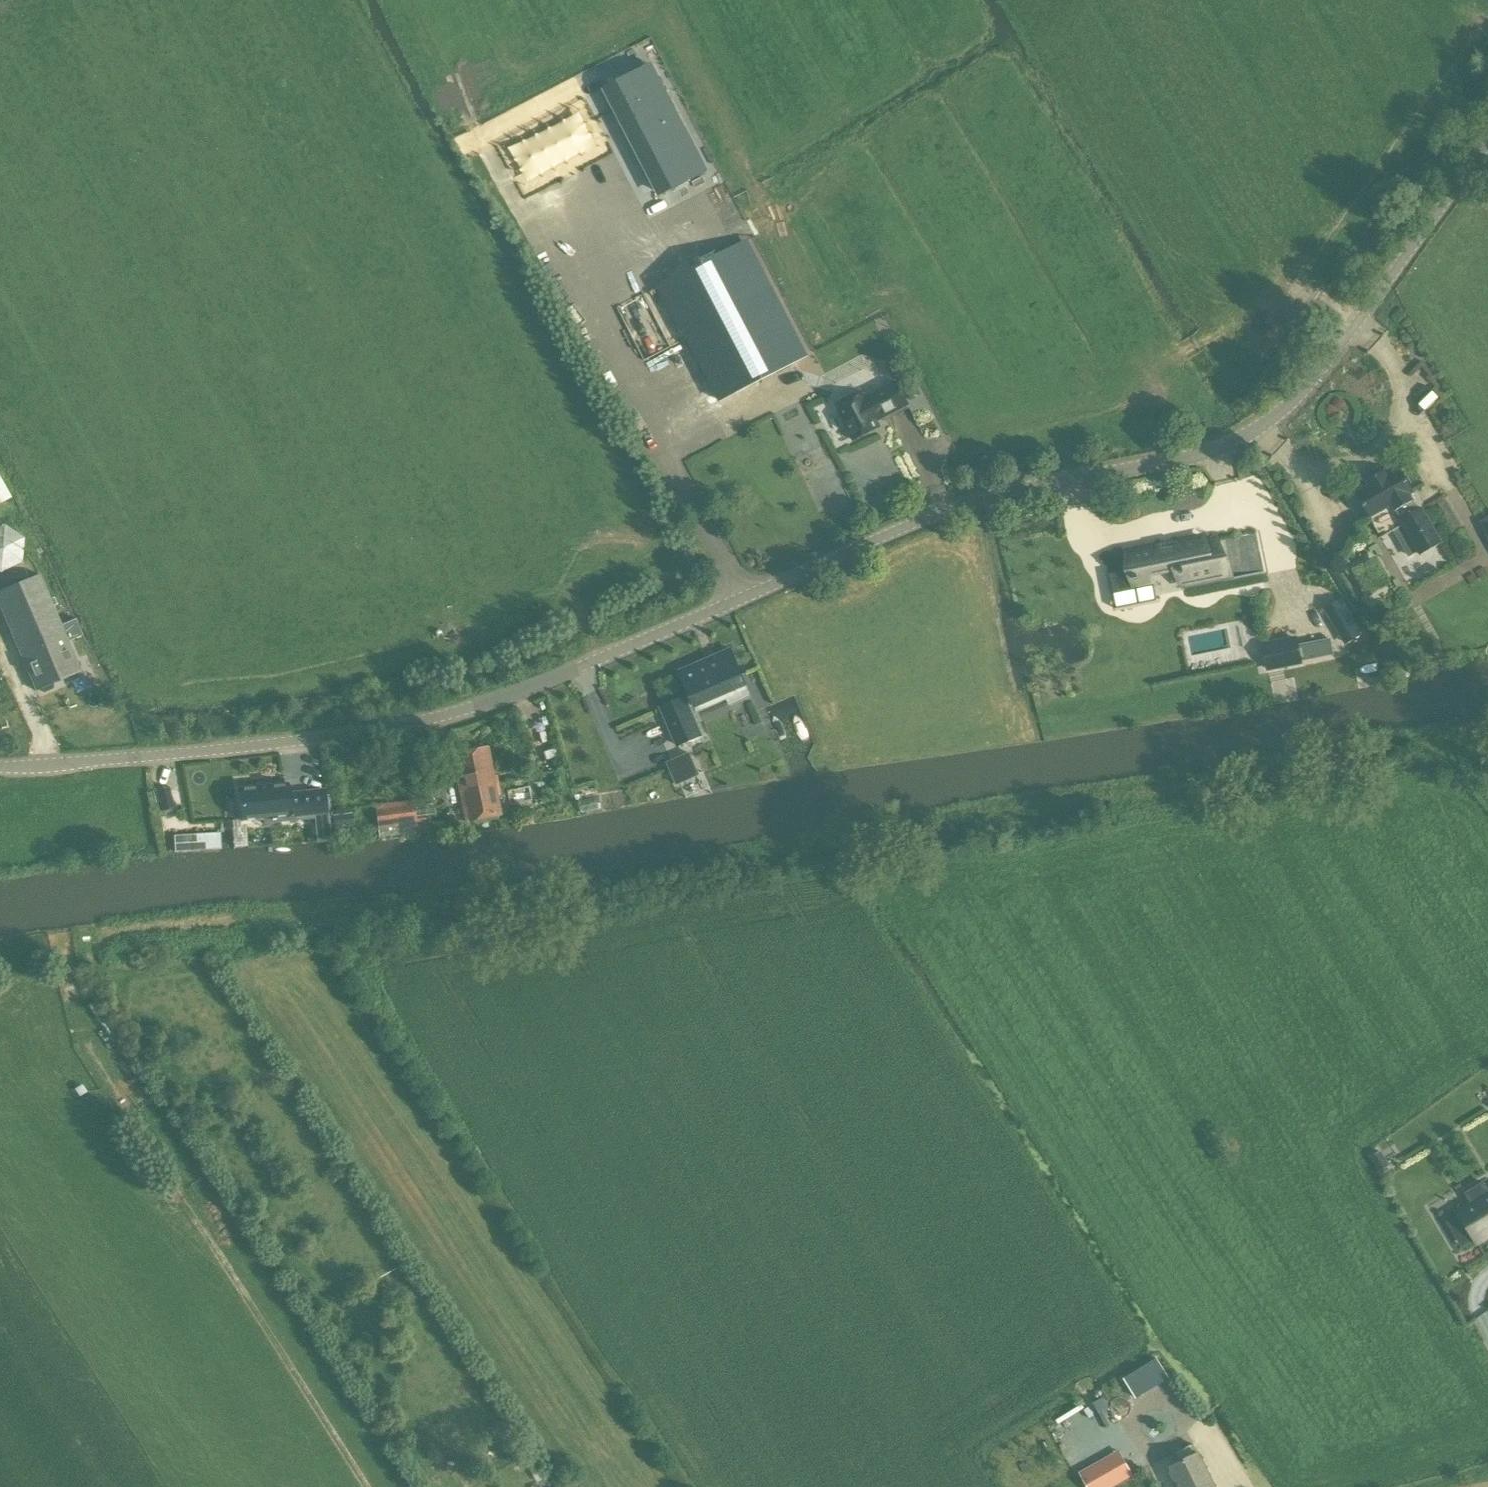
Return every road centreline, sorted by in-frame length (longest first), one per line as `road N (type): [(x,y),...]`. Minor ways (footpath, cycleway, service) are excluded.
road 1 (tertiary): [(1487,152),(1301,393),(1232,442),(997,494),(924,519),(460,711),(224,749),(0,766)]
road 2 (track): [(400,0),(715,539),(741,599)]
road 3 (track): [(366,1486),(87,1045)]
road 4 (track): [(1256,187),(1336,315),(1354,329)]

